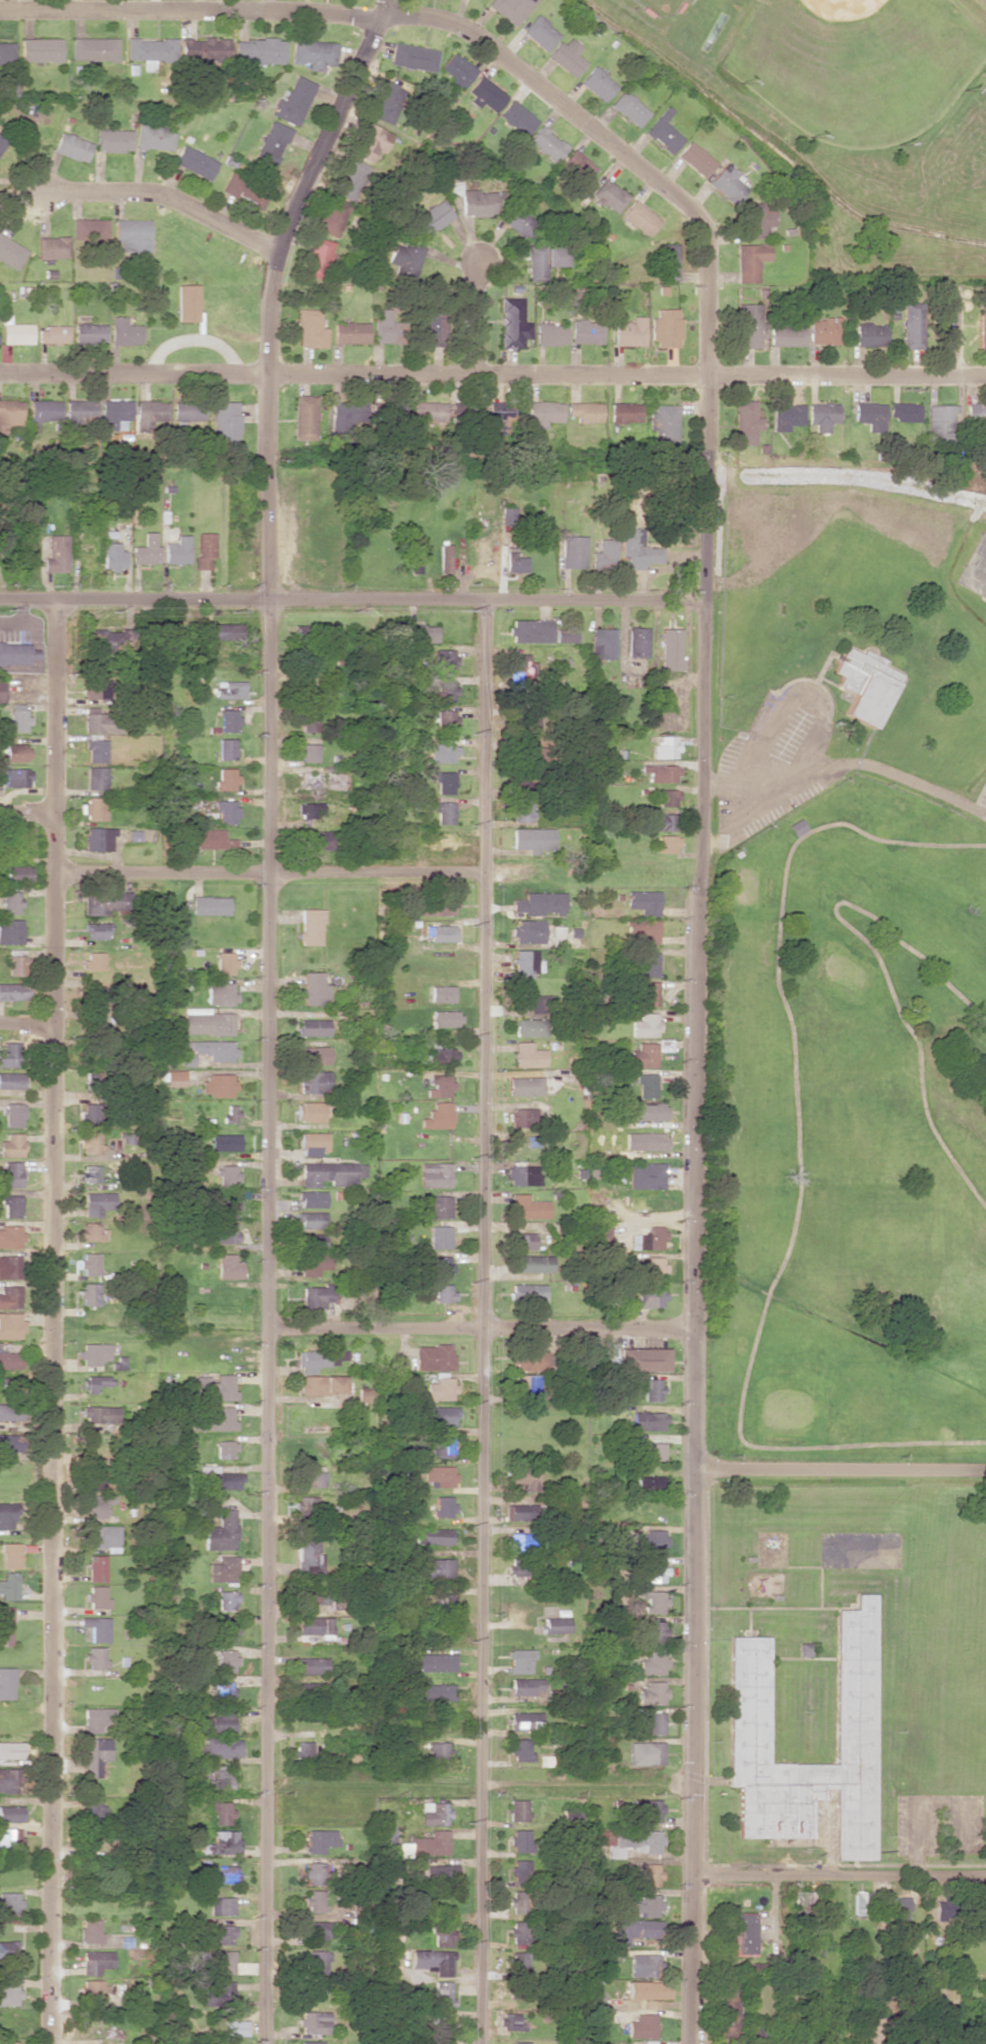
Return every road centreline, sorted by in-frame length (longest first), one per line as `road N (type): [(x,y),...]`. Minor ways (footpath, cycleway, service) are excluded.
road 1 (residential): [(693,2043),(693,1331),(705,603)]
road 2 (residential): [(50,2043),(57,872)]
road 3 (tertiary): [(268,2043),(269,875)]
road 4 (residential): [(705,603),(708,228),(636,162),(485,38),(446,17),(136,7),(0,12)]
road 5 (residential): [(985,374),(0,372)]
road 6 (tertiary): [(269,875),(266,376),(273,253),(383,0)]
road 7 (residential): [(485,1330),(487,602)]
road 8 (residential): [(482,2043),(485,1330)]
road 9 (residential): [(0,602),(705,603)]
road 10 (residential): [(695,1786),(268,1783)]
road 11 (residential): [(985,1876),(695,1879)]
road 12 (residential): [(985,1467),(697,1468)]
road 13 (residential): [(273,253),(152,191),(36,193)]
road 14 (residential): [(484,874),(269,875)]
road 15 (residential): [(485,1330),(271,1327)]
road 16 (residential): [(53,815),(55,602)]
road 17 (residential): [(269,875),(57,872)]
road 18 (residential): [(693,1331),(485,1330)]

